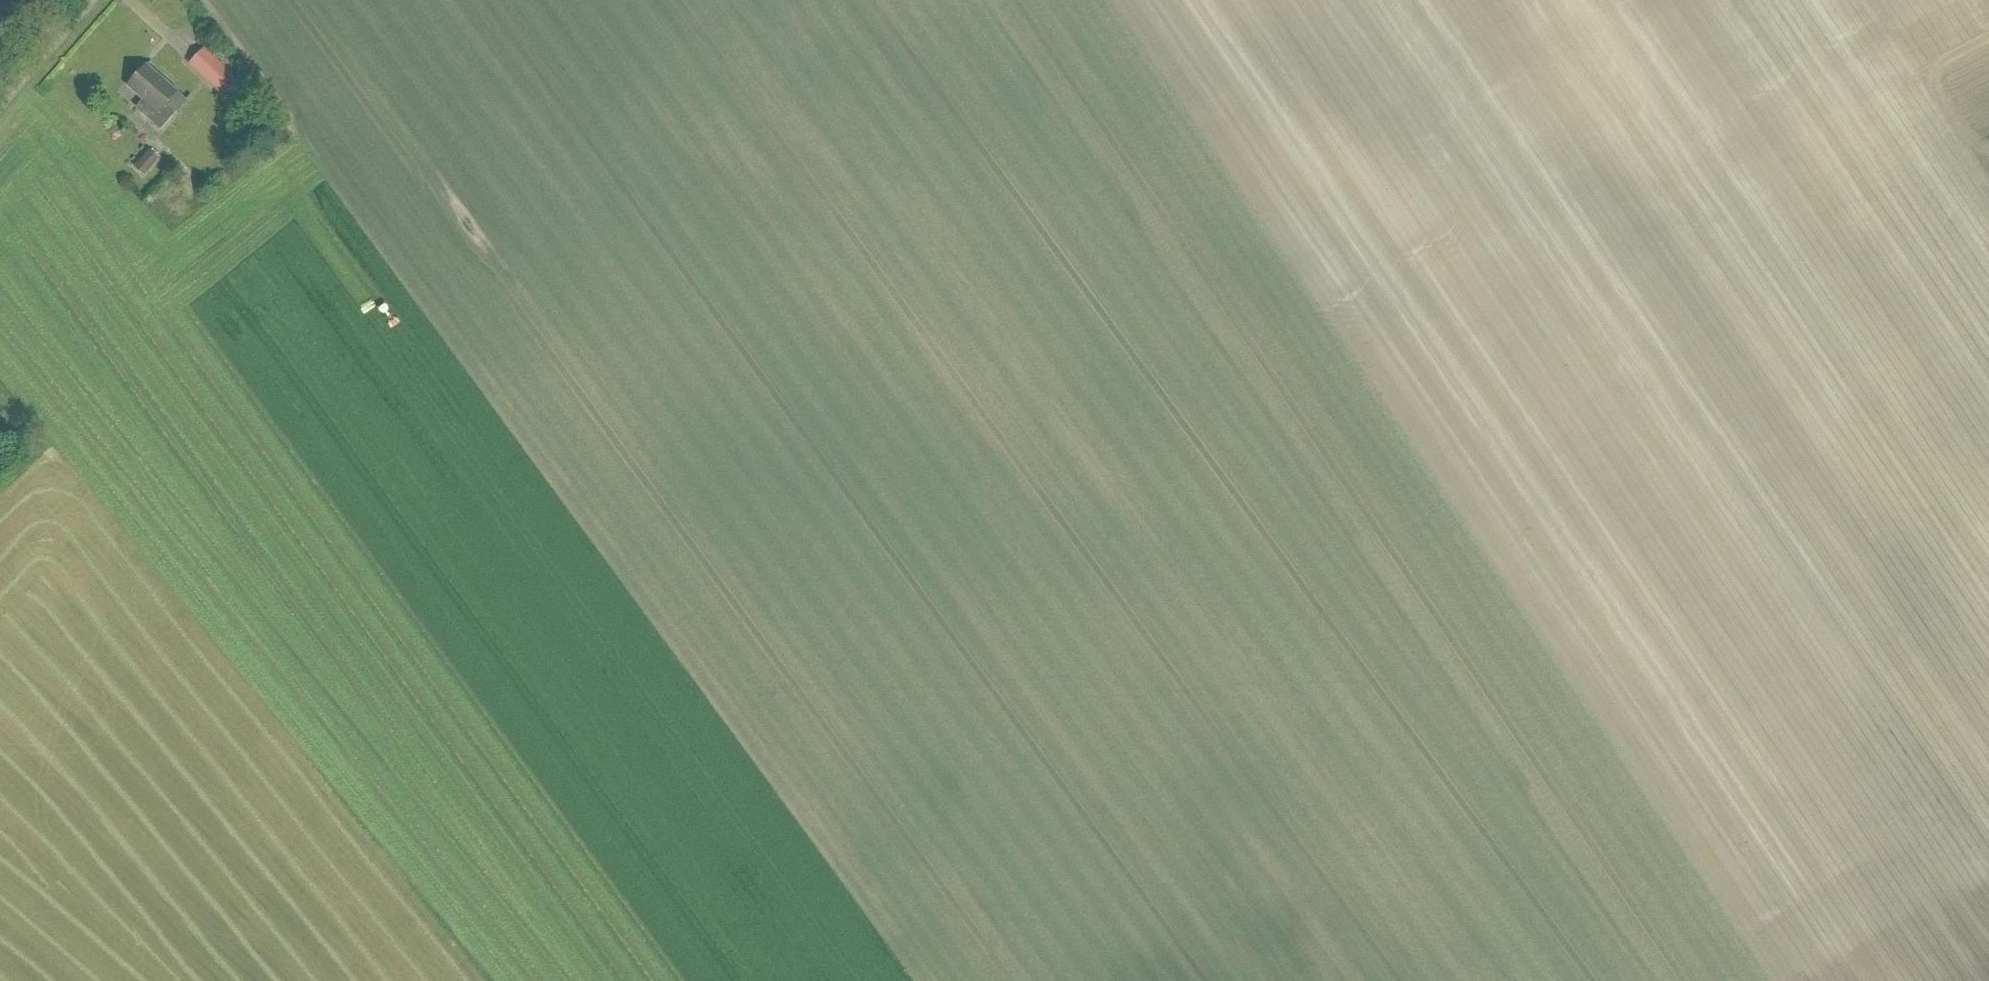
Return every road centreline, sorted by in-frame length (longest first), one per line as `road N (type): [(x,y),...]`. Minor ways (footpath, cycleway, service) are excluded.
road 1 (tertiary): [(0,97),(84,0)]

